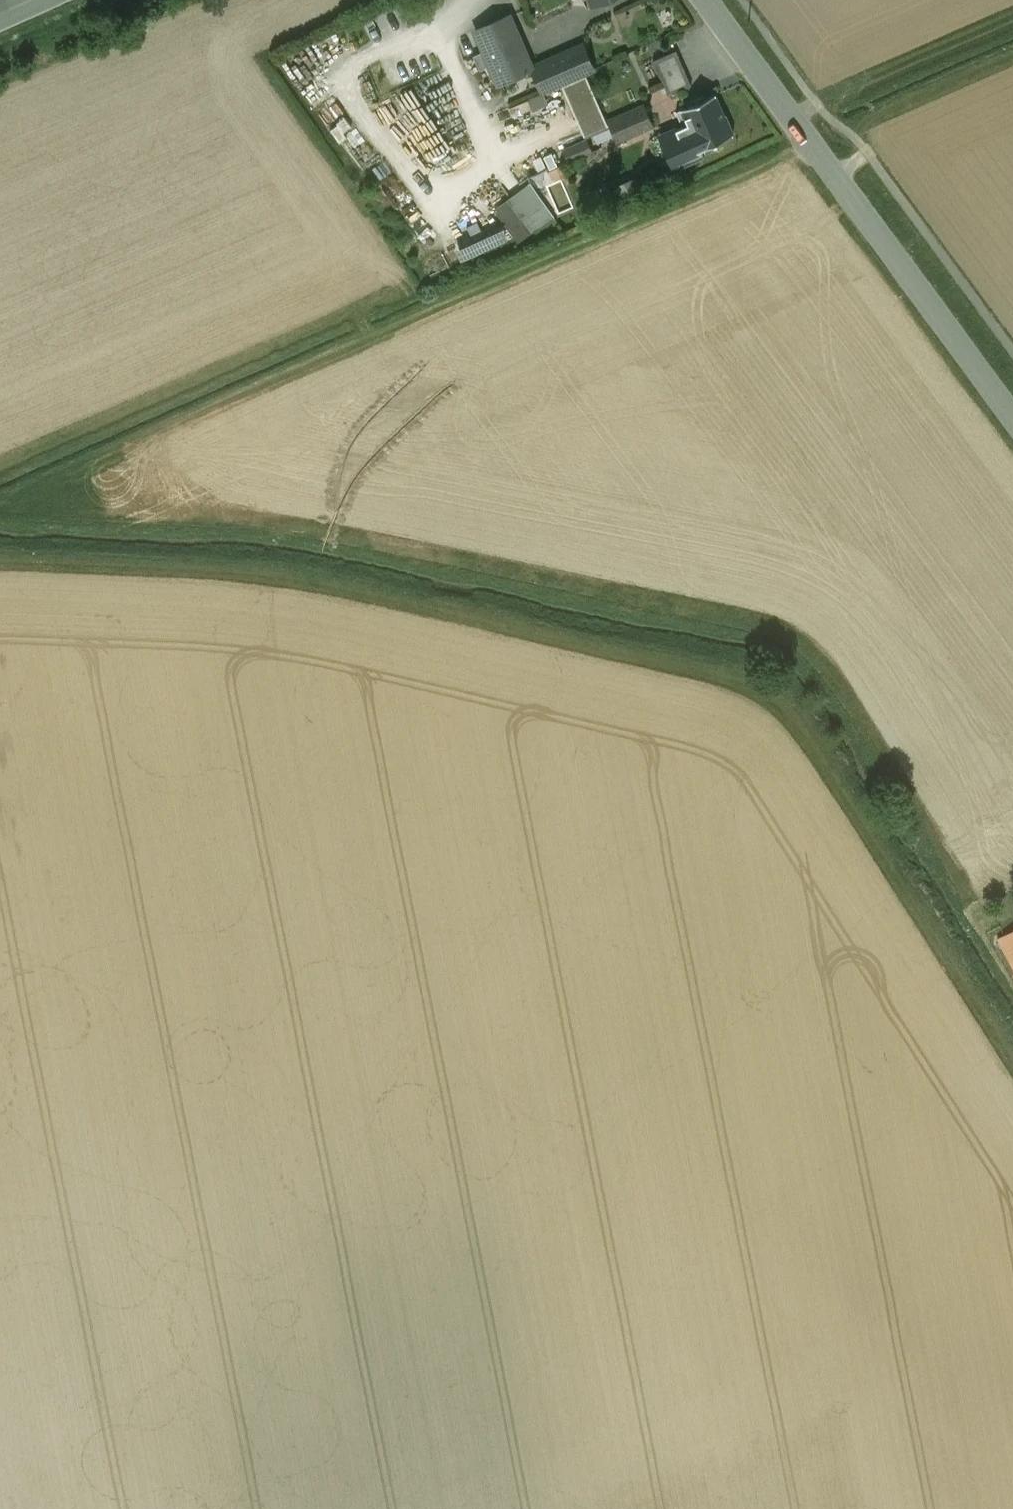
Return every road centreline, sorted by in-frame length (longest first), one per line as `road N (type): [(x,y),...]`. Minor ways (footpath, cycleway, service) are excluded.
road 1 (tertiary): [(1012,416),(707,0)]

